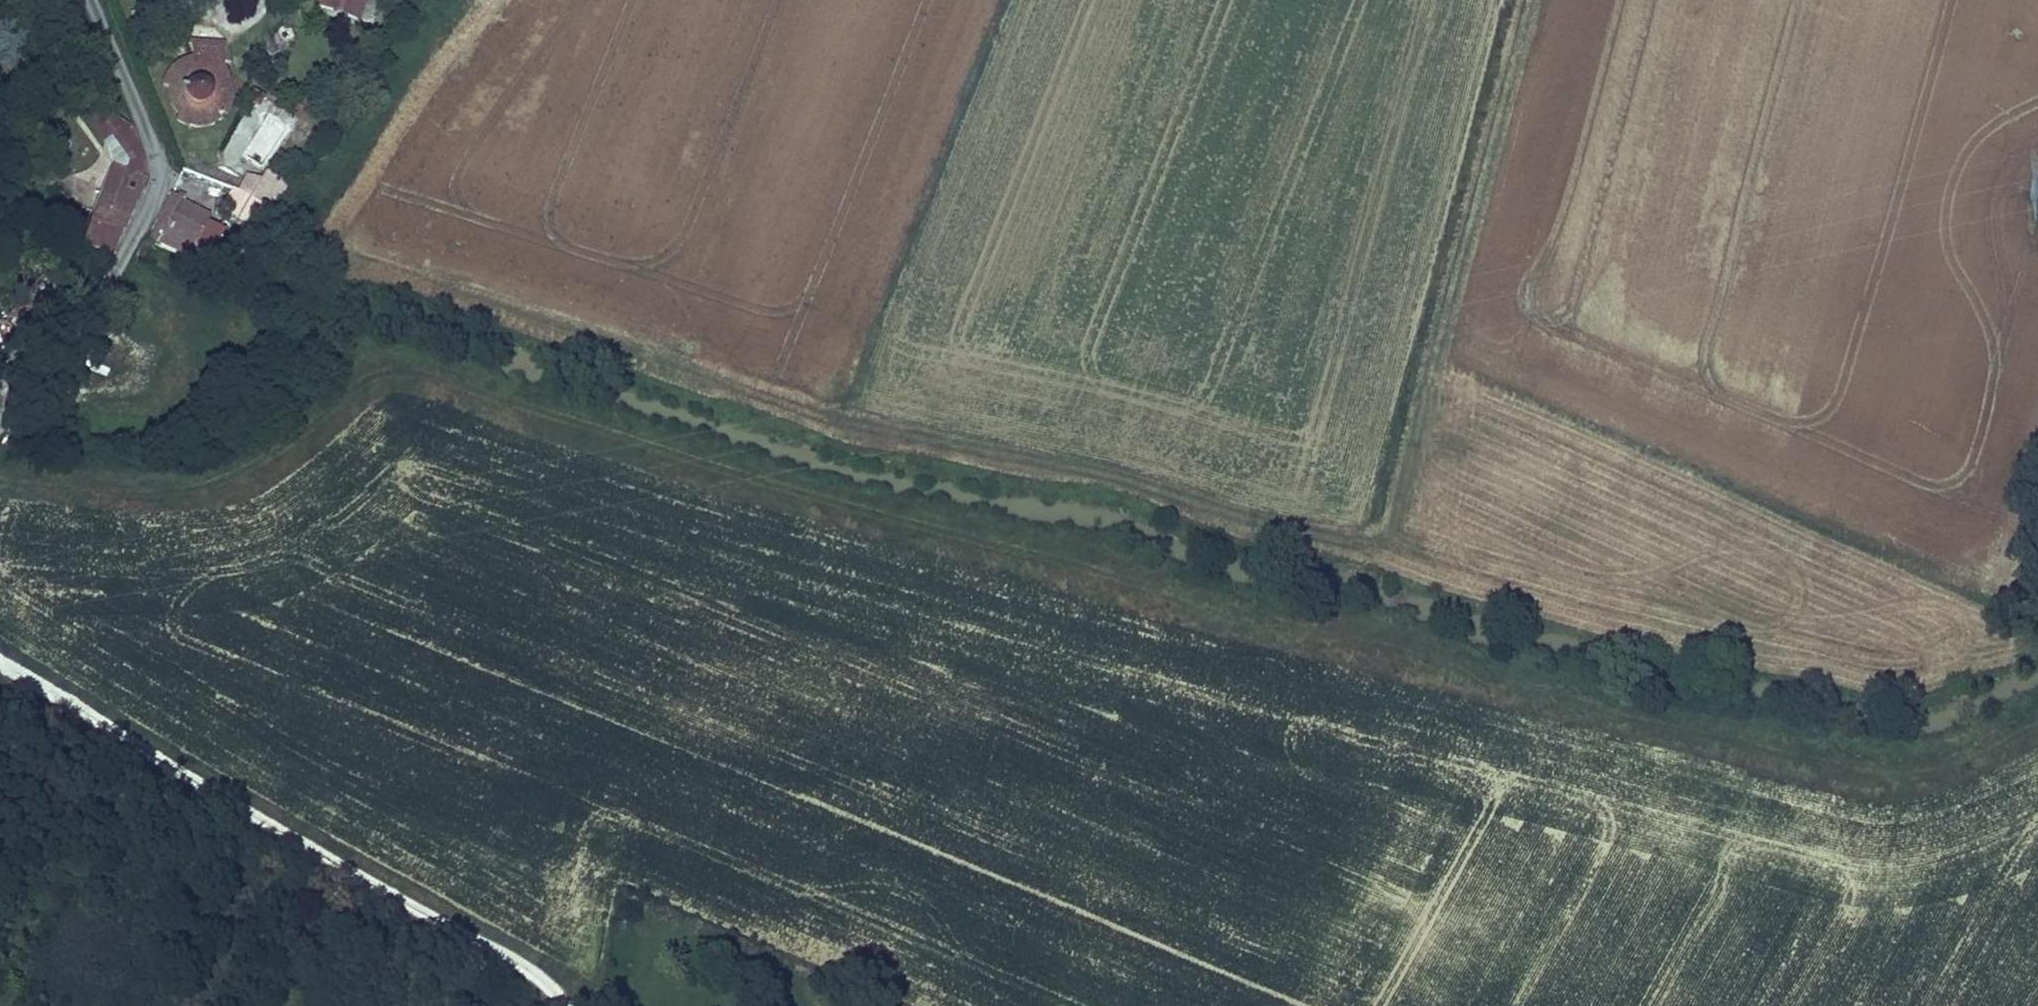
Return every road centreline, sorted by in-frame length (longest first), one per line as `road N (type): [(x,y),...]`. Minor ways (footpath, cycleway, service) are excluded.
road 1 (track): [(0,663),(520,969),(565,1005)]
road 2 (unclassified): [(0,419),(114,273),(155,185),(148,132),(91,0)]

